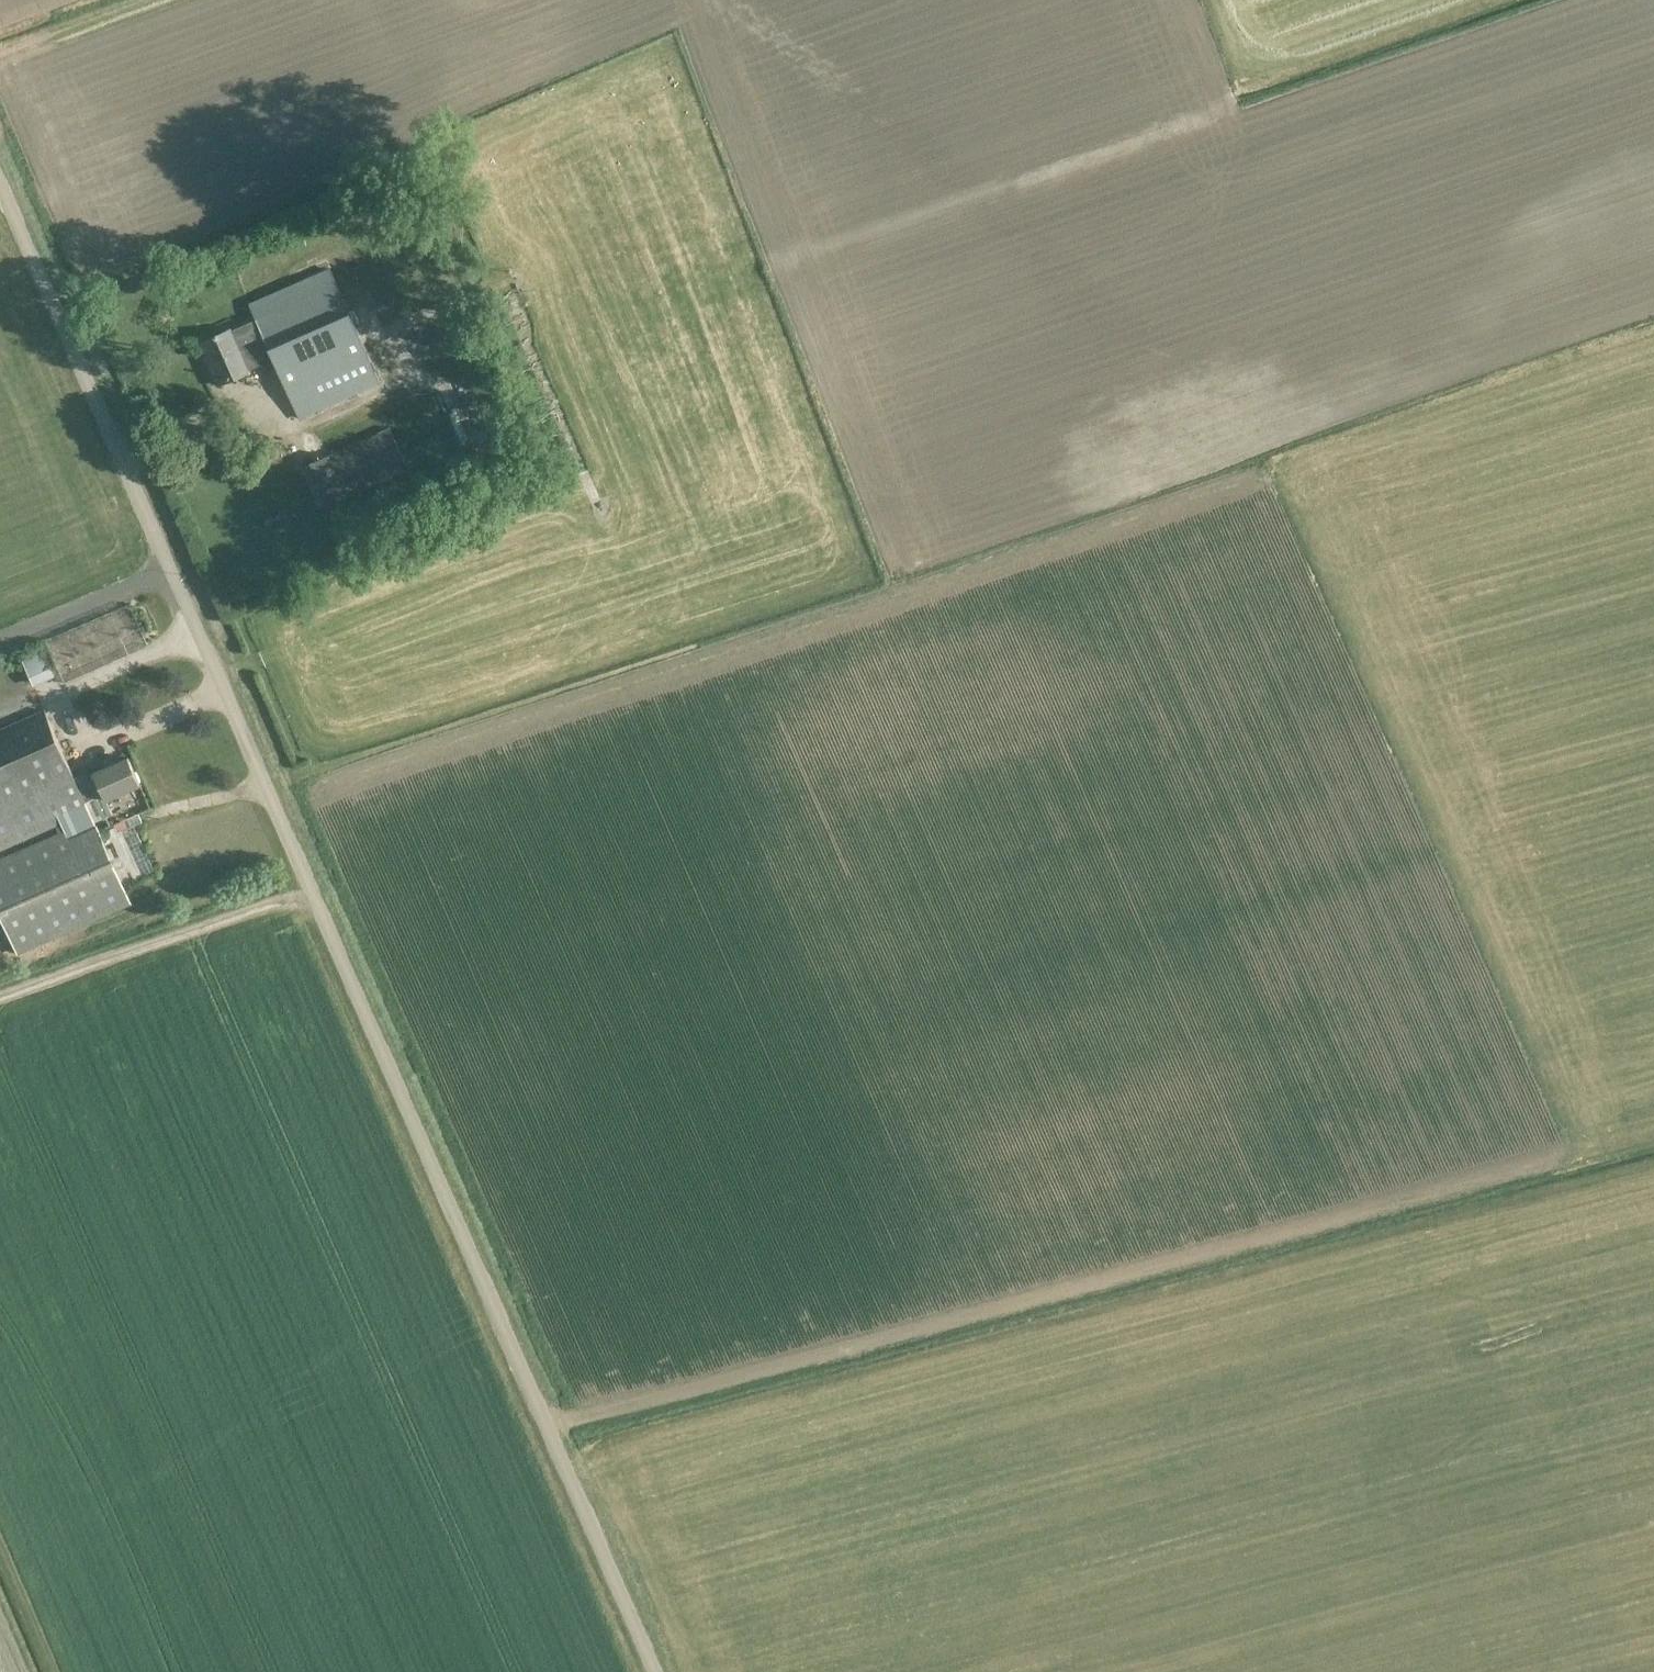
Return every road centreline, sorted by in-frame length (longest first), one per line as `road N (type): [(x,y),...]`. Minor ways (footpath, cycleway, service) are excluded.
road 1 (unclassified): [(651,1671),(0,187)]

